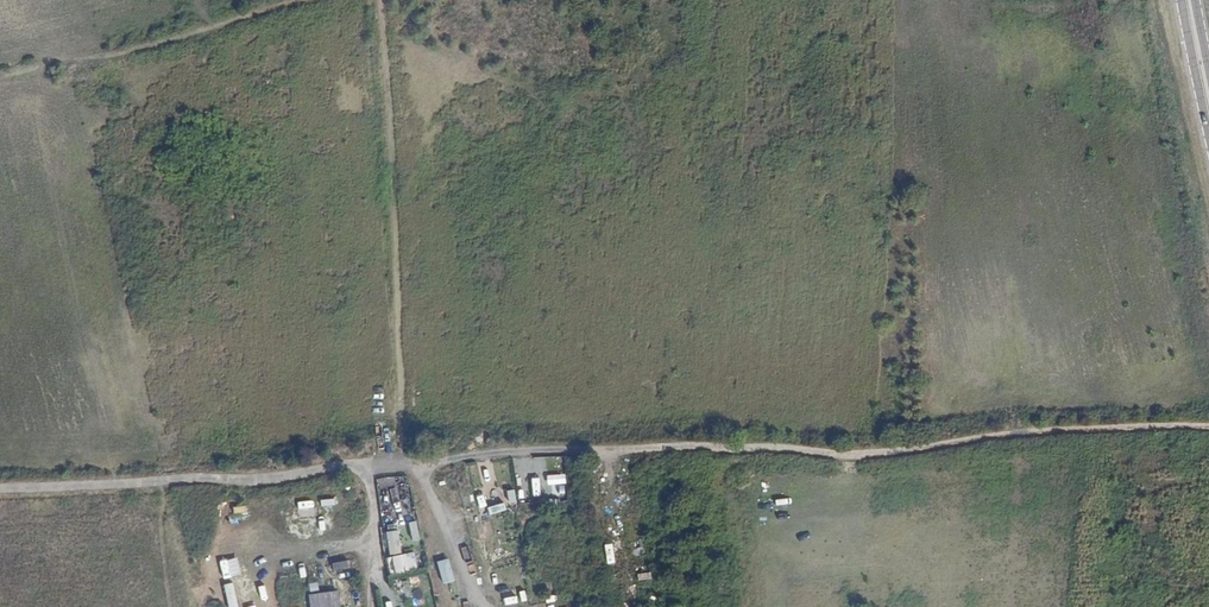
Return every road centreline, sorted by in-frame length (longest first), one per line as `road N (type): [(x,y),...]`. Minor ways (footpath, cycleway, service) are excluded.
road 1 (track): [(1208,428),(1038,431),(855,458),(707,448),(509,451),(293,478),(0,489)]
road 2 (track): [(397,461),(402,399),(380,0)]
road 3 (track): [(311,0),(0,81)]
road 4 (secondary): [(1182,0),(1208,132)]

